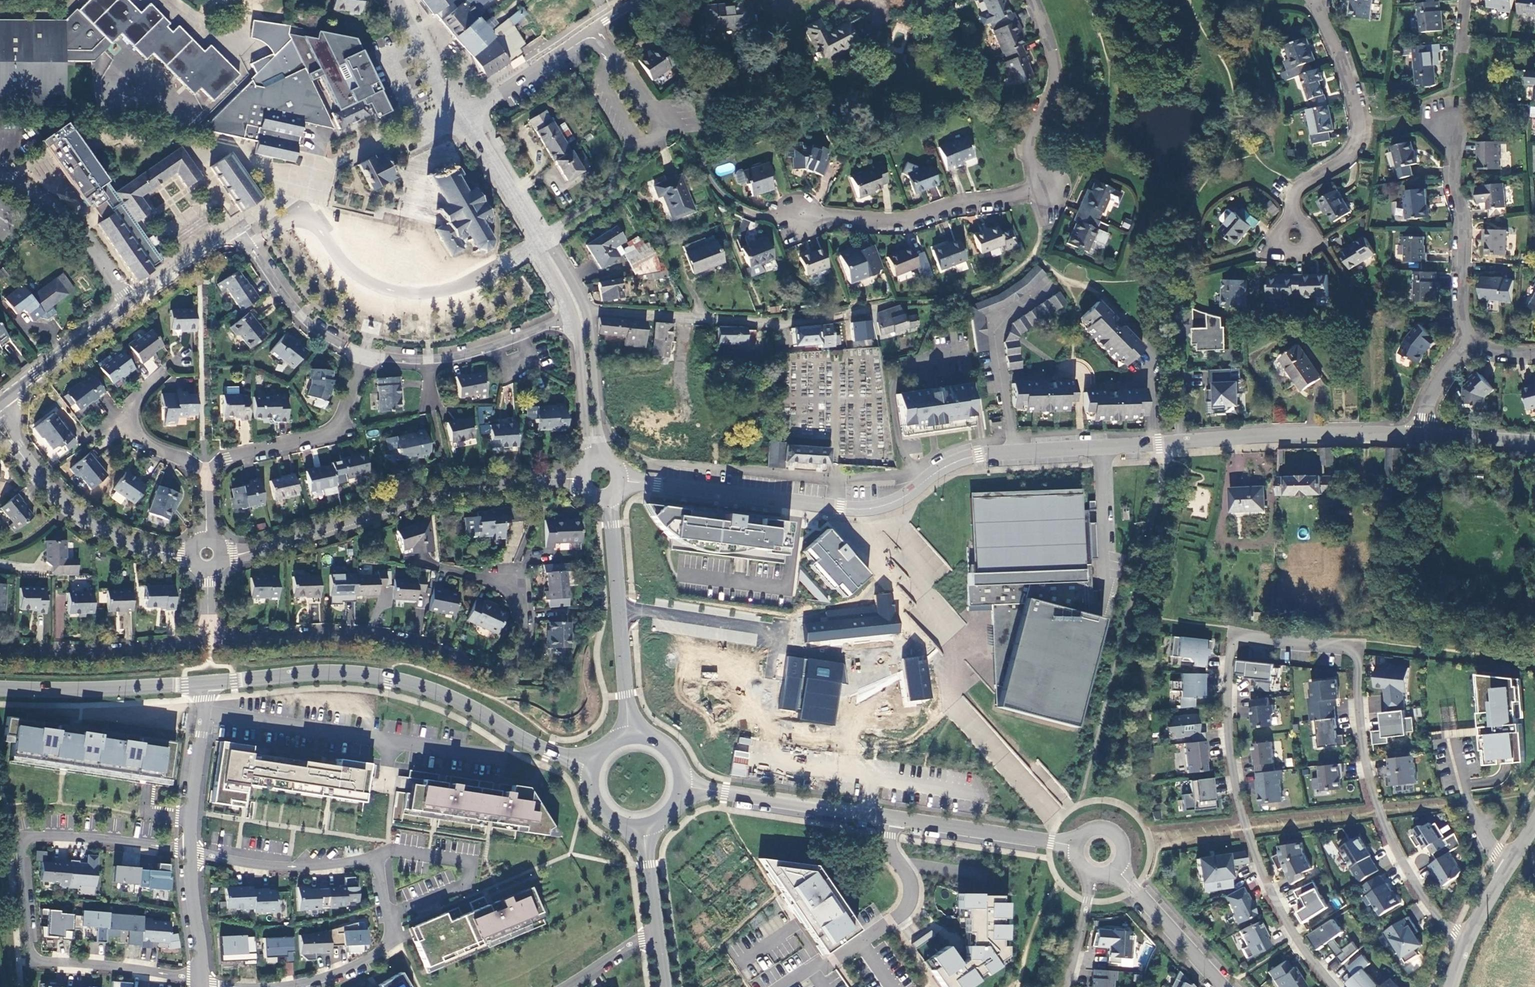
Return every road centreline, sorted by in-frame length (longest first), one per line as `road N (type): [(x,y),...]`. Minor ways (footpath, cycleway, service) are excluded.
road 1 (unclassified): [(1423,436),(992,451),(959,460),(887,505),(861,509),(623,481)]
road 2 (residential): [(1466,943),(1427,901),(1380,812),(1362,735),(1359,654),(1346,646),(1242,638),(1230,657),(1227,717),(1246,830),(1287,923),(1335,986)]
road 3 (residential): [(201,981),(43,962),(29,944),(26,841),(70,838),(189,852)]
road 4 (residential): [(1034,0),(1053,72),(1028,139),(1039,185),(914,220),(801,216)]
road 5 (residential): [(223,551),(245,551),(448,490),(582,481)]
road 6 (residential): [(189,852),(293,871),(361,860),(376,868),(390,921),(385,947),(301,986)]
road 7 (primary): [(248,680),(339,673),(418,687),(591,768)]
road 8 (residential): [(210,640),(388,637),(485,670),(512,662),(525,620)]
road 9 (residential): [(365,354),(317,330),(245,232),(235,231),(129,303)]
road 10 (residential): [(868,309),(774,322),(581,312)]
road 11 (residential): [(1324,21),(1362,121),(1360,146),(1302,188),(1292,211),(1295,236)]
road 12 (residential): [(192,556),(136,546),(96,525),(52,488),(0,427)]
road 13 (unclassified): [(609,499),(630,734)]
road 14 (residential): [(890,821),(891,854),(909,877),(900,914),(787,986)]
road 15 (residential): [(1469,345),(1452,120)]
road 16 (residential): [(365,354),(343,418),(328,435),(204,464)]
road 17 (residential): [(0,651),(210,640)]
road 18 (unclassified): [(890,821),(685,788)]
road 19 (primary): [(204,683),(0,690)]
road 20 (unclassified): [(1075,846),(890,821)]
road 21 (residential): [(129,303),(78,231),(0,171)]
road 22 (residential): [(204,683),(189,852)]
road 23 (unclassified): [(129,303),(0,406)]
road 24 (residential): [(459,119),(595,30)]
road 25 (residential): [(581,312),(430,358)]
road 26 (unclassified): [(1116,871),(1224,986)]
road 27 (residential): [(581,312),(586,467)]
road 28 (residential): [(605,460),(592,337),(581,312)]
road 29 (unclassified): [(630,133),(610,188),(540,239)]
road 30 (residential): [(459,119),(540,239)]
road 31 (residential): [(1454,744),(1470,803),(1510,865)]
road 32 (residential): [(189,852),(201,981)]
road 33 (residential): [(400,5),(459,119)]

